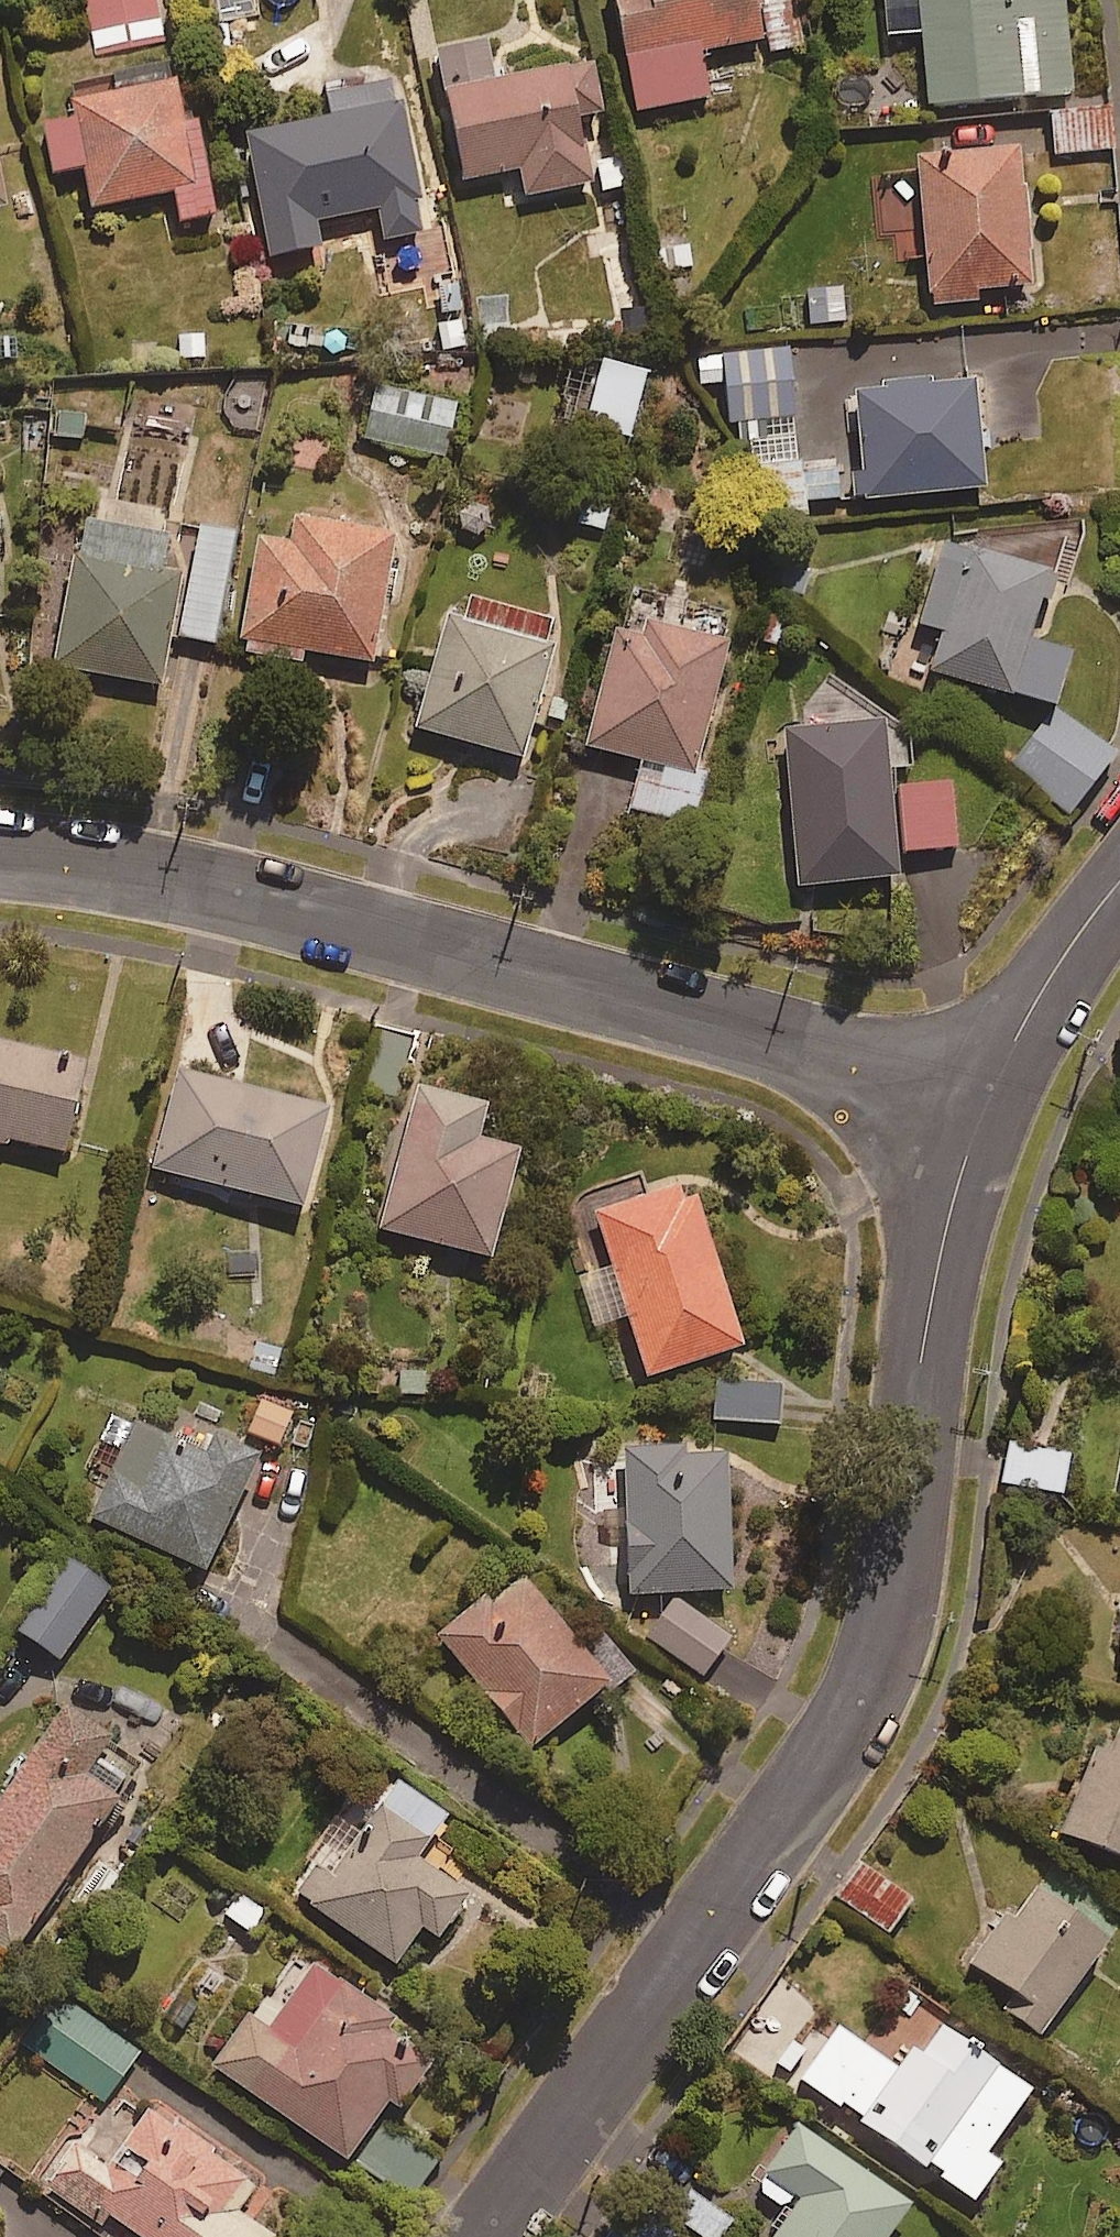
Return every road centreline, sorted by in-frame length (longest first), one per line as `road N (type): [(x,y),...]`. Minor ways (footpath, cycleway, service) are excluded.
road 1 (residential): [(493,2236),(875,1693),(943,1273),(997,1098)]
road 2 (residential): [(997,1098),(180,877),(0,855)]
road 3 (residential): [(997,1098),(1119,892)]

